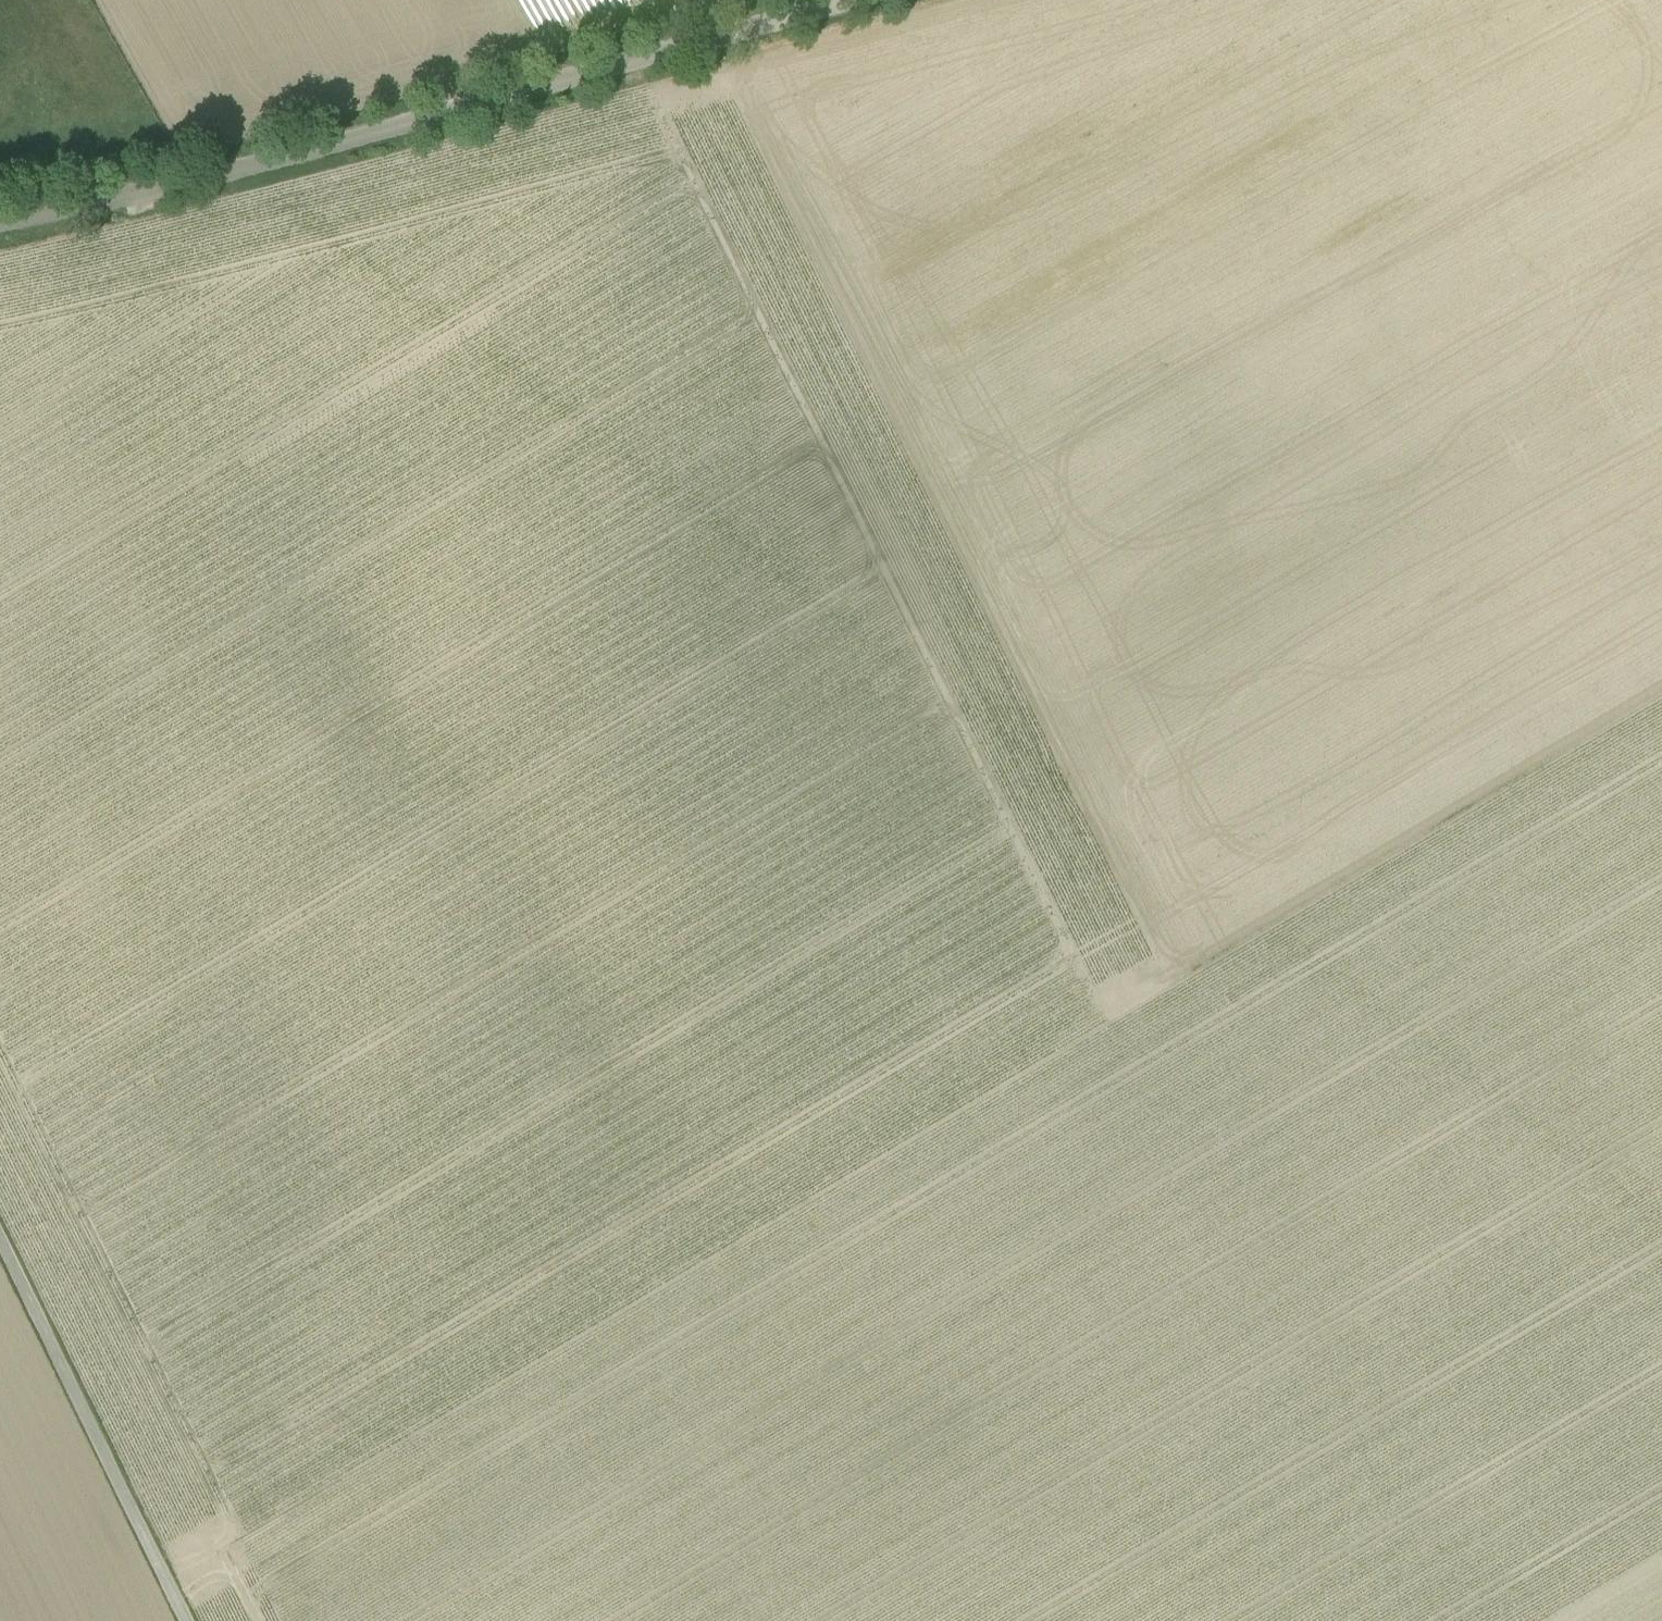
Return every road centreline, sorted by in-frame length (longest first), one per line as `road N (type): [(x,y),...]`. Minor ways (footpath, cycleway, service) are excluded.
road 1 (unclassified): [(0,222),(284,157),(859,0)]
road 2 (track): [(0,1237),(188,1620)]

